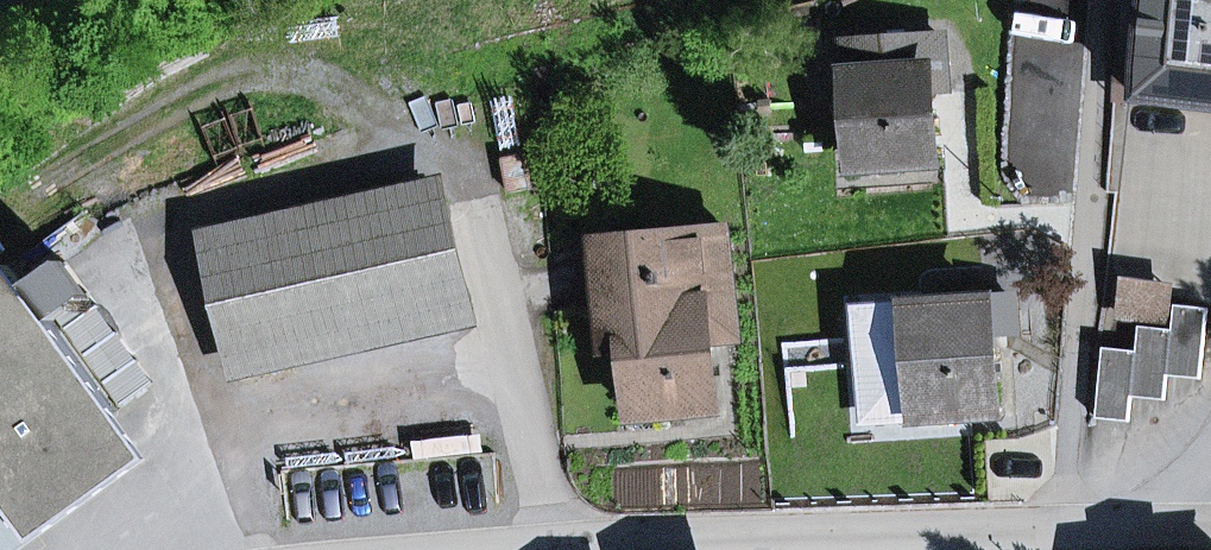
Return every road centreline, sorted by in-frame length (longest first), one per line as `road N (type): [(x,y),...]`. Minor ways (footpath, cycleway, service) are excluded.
road 1 (tertiary): [(587,549),(1181,524)]

